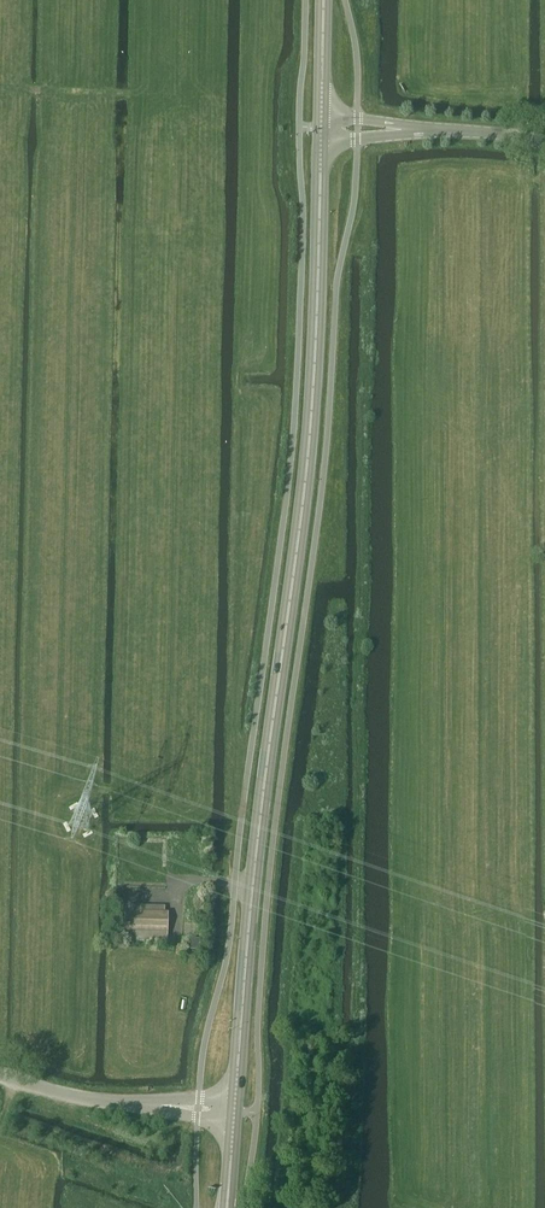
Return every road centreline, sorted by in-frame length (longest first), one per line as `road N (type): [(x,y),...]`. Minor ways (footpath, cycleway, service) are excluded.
road 1 (tertiary): [(234,1111),(257,850),(300,527),(321,128)]
road 2 (unclassified): [(0,1074),(109,1102),(162,1105)]
road 3 (unclassified): [(544,144),(399,130)]
road 4 (track): [(0,91),(134,96)]
road 5 (tertiary): [(321,128),(324,0)]

